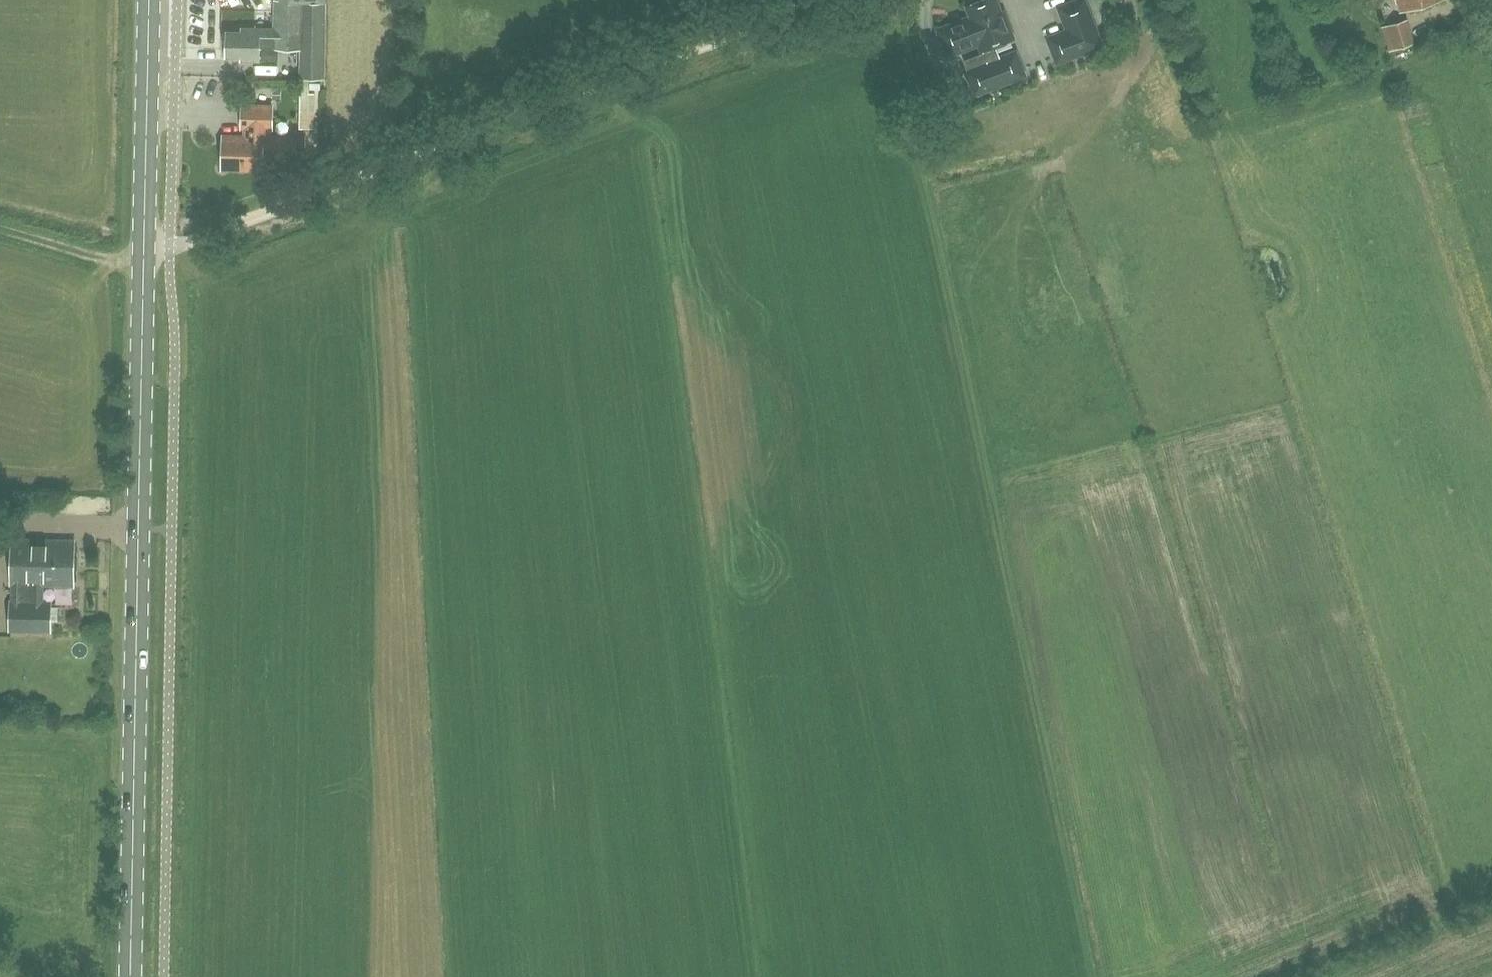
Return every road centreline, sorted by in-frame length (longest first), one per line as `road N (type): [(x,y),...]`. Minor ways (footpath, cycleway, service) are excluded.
road 1 (secondary): [(131,976),(152,0)]
road 2 (track): [(0,230),(117,260),(147,260),(819,0)]

